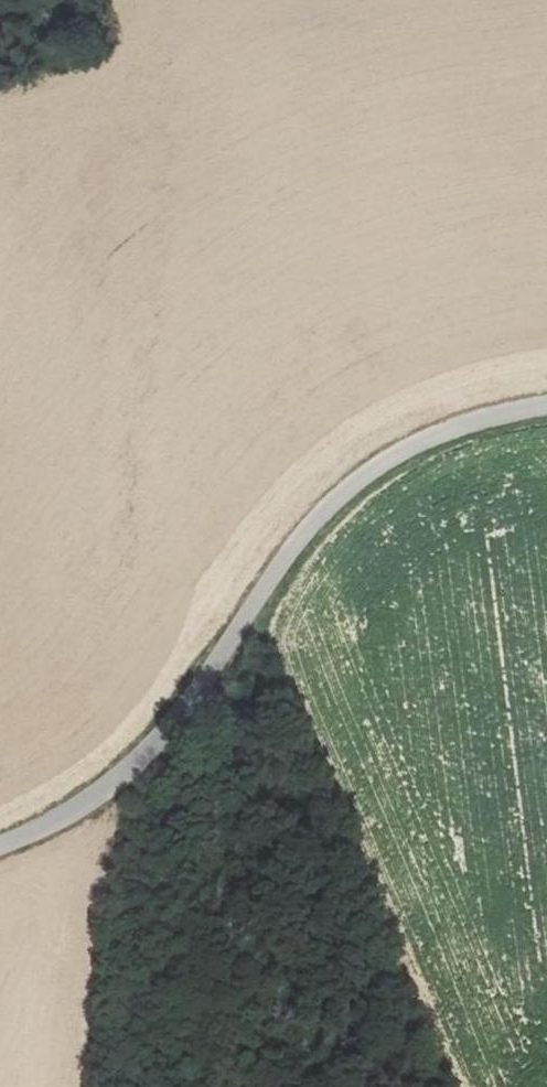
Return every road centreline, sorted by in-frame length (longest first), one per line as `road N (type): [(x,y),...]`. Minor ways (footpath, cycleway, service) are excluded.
road 1 (unclassified): [(546,405),(452,429),(379,468),(317,518),(165,735),(106,792),(0,846)]

